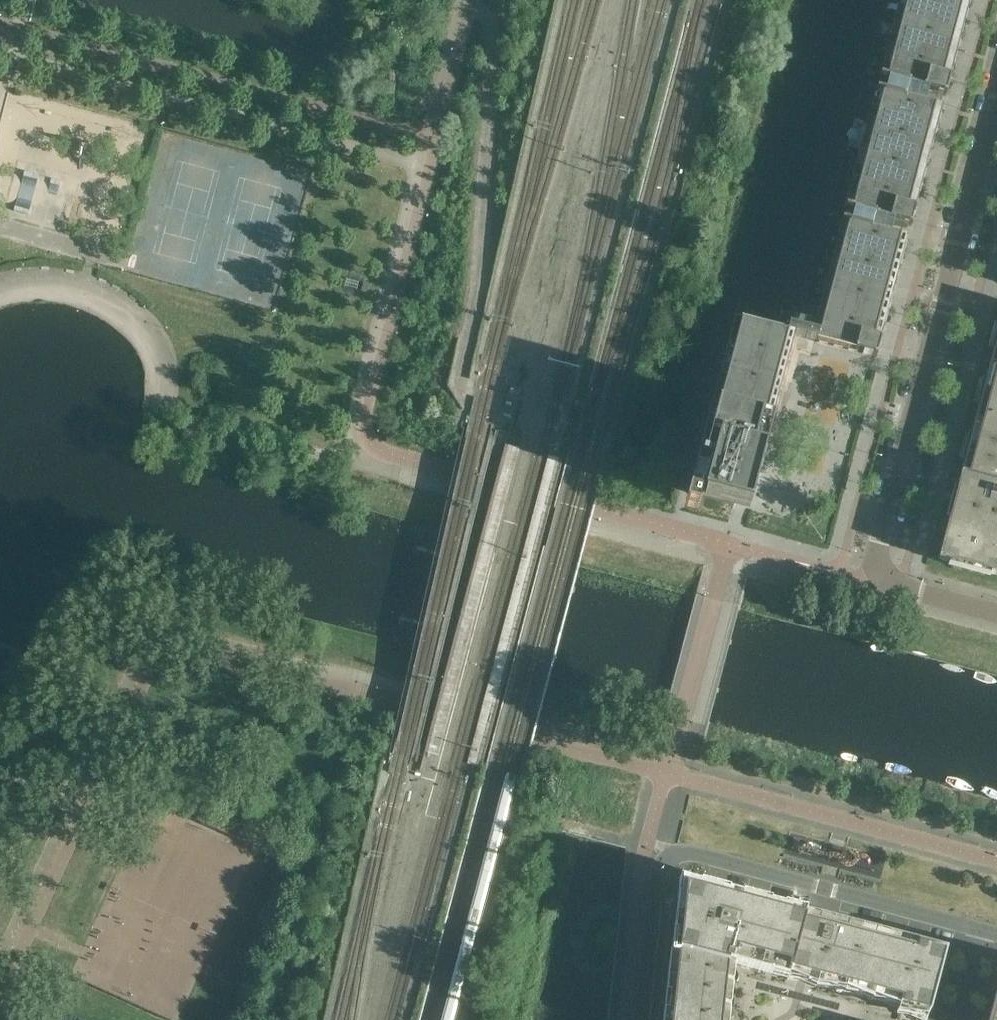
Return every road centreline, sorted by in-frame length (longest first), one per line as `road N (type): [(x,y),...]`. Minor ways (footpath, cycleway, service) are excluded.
road 1 (residential): [(883,576),(876,562),(883,534),(996,92)]
road 2 (residential): [(984,930),(675,853),(656,885),(642,1019)]
road 3 (unclassified): [(883,576),(996,614)]

